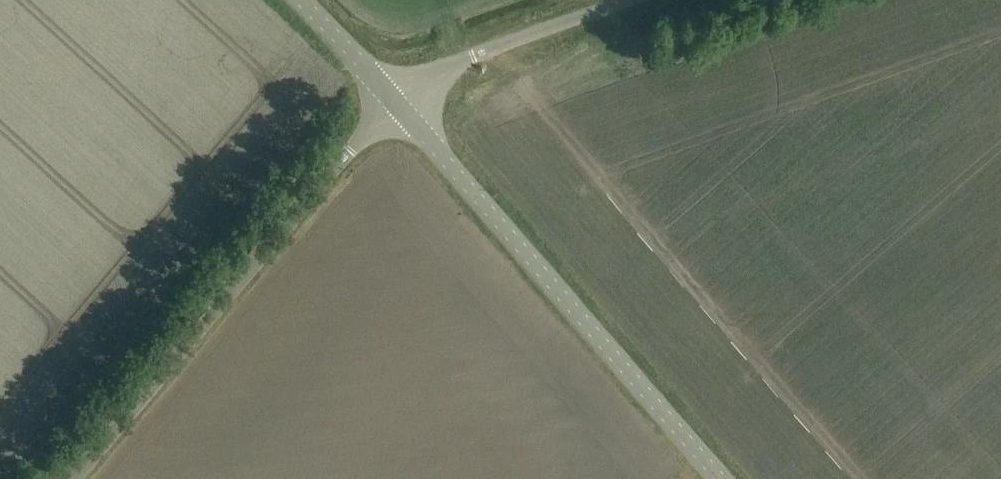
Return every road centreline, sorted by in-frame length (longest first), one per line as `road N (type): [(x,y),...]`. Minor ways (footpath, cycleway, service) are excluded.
road 1 (tertiary): [(722,478),(396,102)]
road 2 (unclassified): [(77,478),(396,102)]
road 3 (unclassified): [(396,102),(456,61),(627,0)]
road 4 (tertiary): [(396,102),(302,0)]

